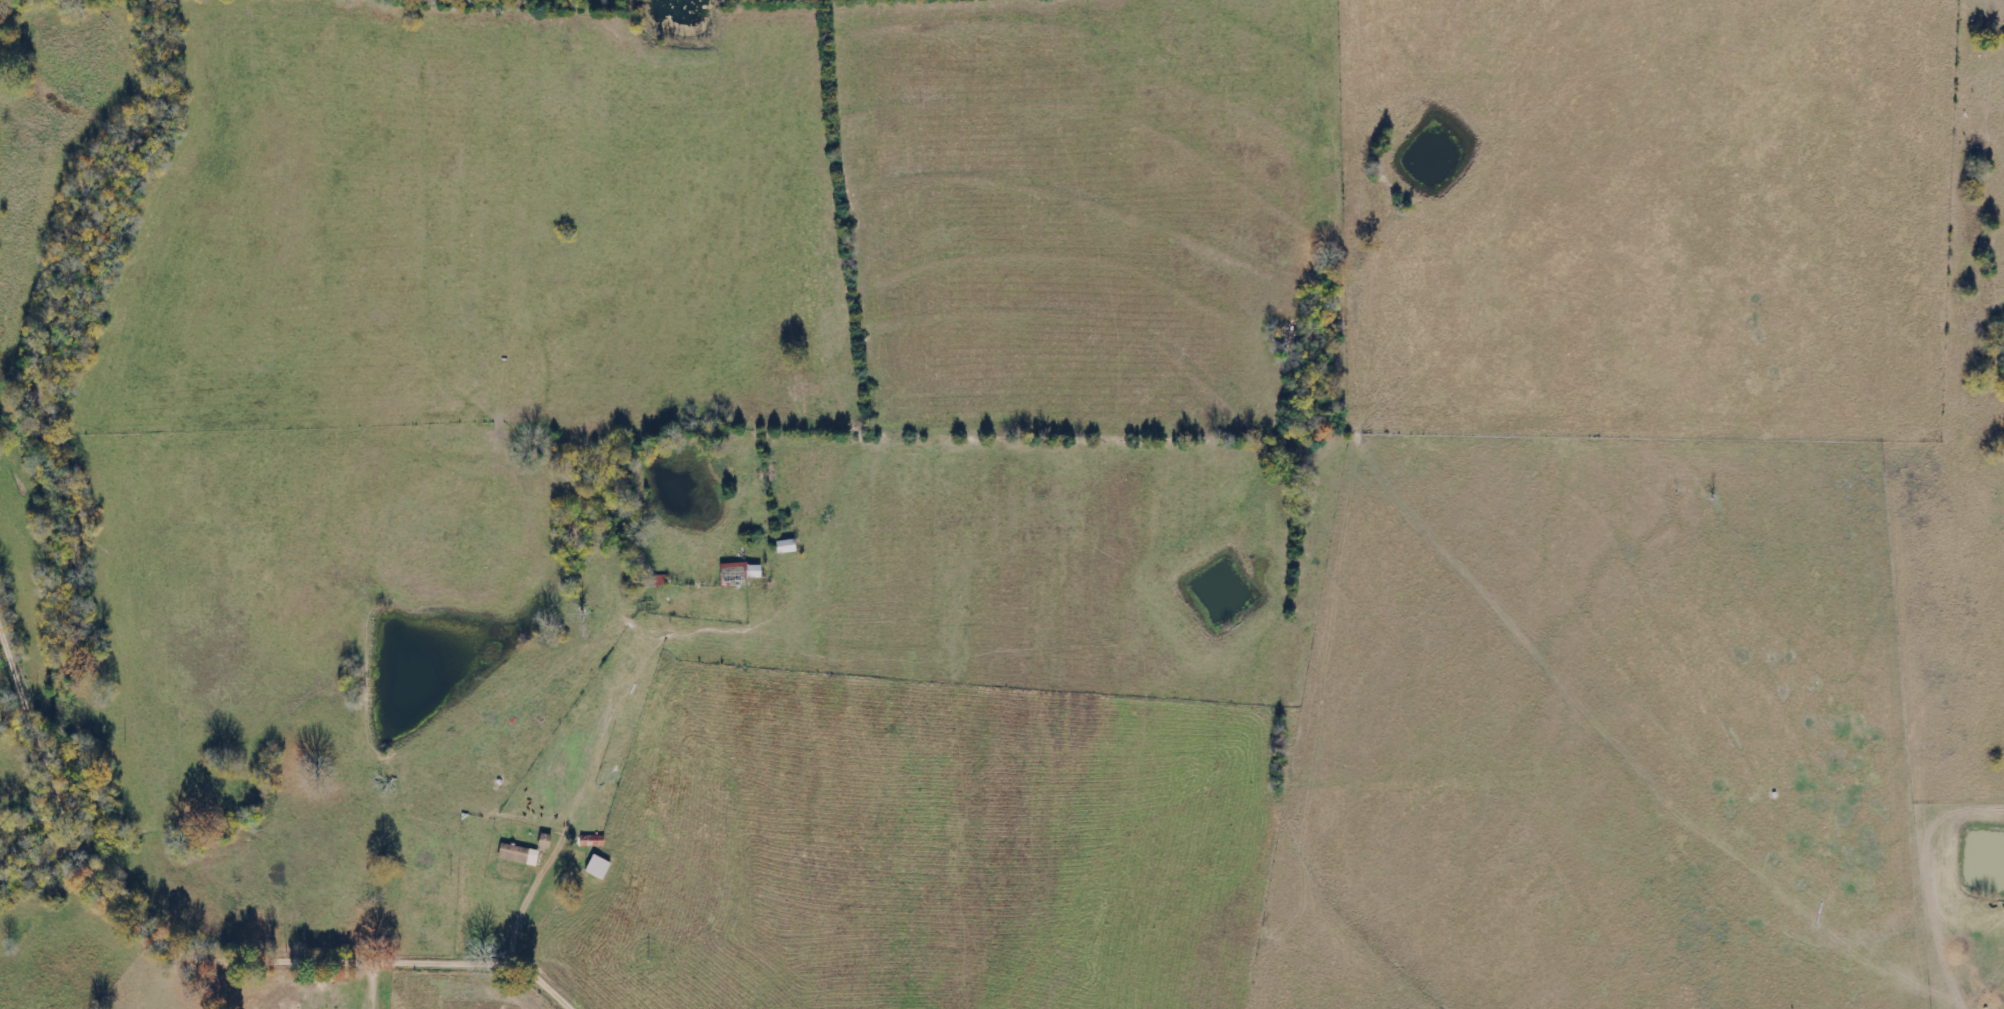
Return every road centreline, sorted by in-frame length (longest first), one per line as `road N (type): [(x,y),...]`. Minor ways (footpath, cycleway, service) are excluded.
road 1 (residential): [(573,1008),(526,971),(233,964),(175,945),(105,885),(52,764),(0,609)]

